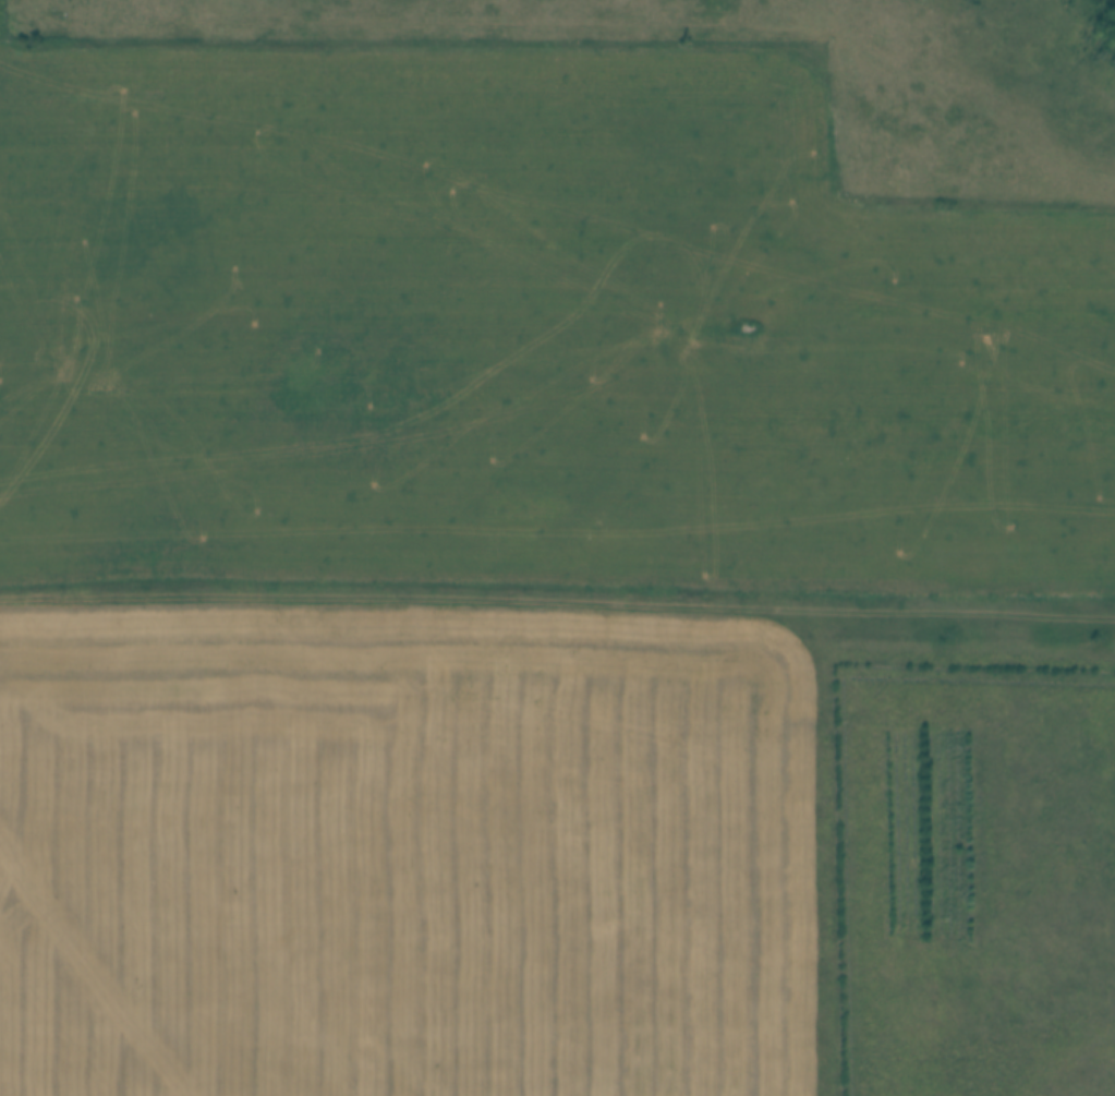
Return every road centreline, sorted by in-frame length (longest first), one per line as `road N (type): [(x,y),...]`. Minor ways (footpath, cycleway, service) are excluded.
road 1 (track): [(1114,627),(368,614),(0,617)]

